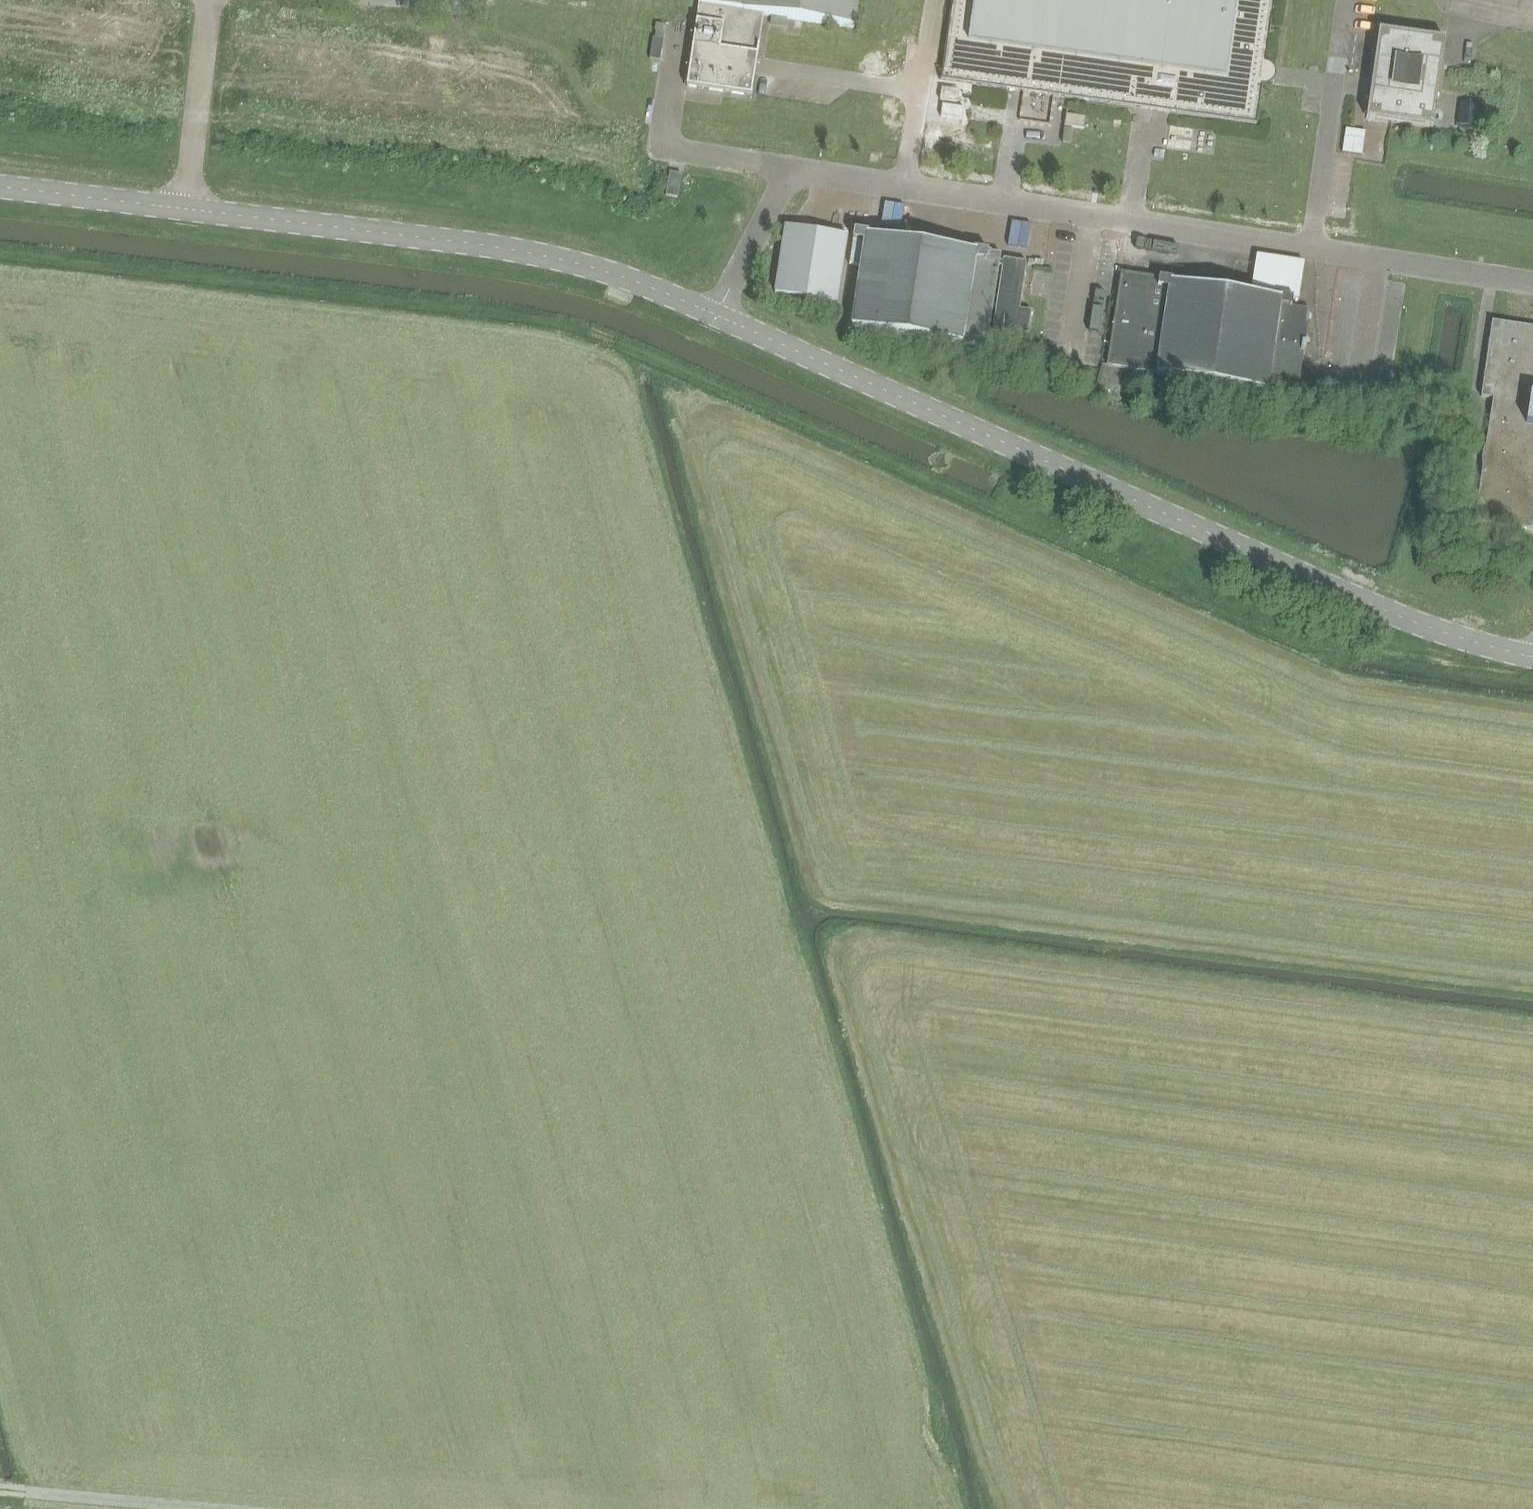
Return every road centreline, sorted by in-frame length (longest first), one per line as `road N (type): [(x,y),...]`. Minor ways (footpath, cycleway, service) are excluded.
road 1 (unclassified): [(0,187),(479,245),(597,267),(1428,627),(1532,657)]
road 2 (track): [(0,1490),(209,1508)]

